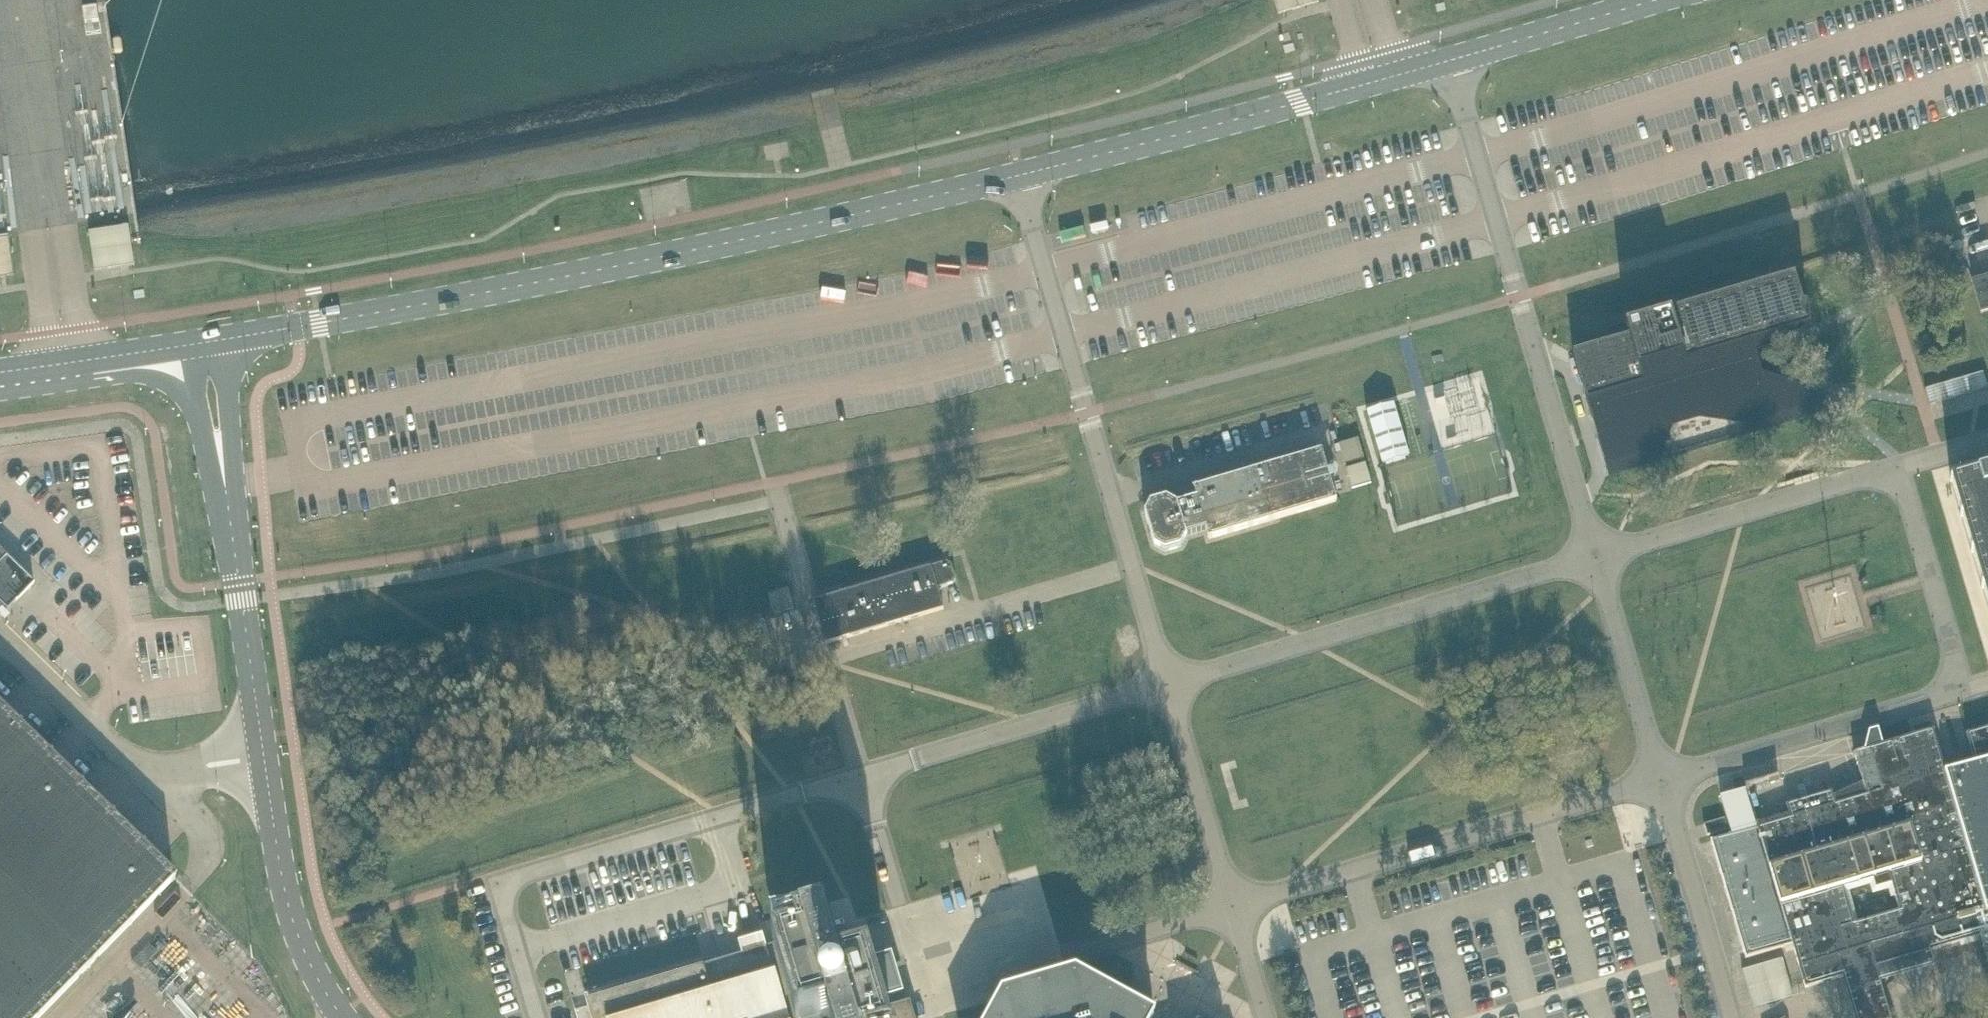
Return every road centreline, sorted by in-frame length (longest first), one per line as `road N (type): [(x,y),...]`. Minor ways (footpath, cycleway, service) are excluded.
road 1 (unclassified): [(205,343),(652,261),(1020,174)]
road 2 (unclassified): [(1020,174),(1168,685)]
road 3 (unclassified): [(1890,483),(1910,505),(1953,650),(1943,688),(1918,704),(1661,780)]
road 4 (unclassified): [(538,1017),(499,884),(862,775)]
road 5 (unclassified): [(1450,61),(1596,557)]
road 6 (unclassified): [(1168,685),(1596,557)]
road 7 (unclassified): [(1661,780),(1233,906)]
road 8 (unclassified): [(1020,174),(1381,80)]
road 9 (unclassified): [(862,775),(1168,685)]
road 10 (unclassified): [(1596,557),(1852,482),(1890,483)]
road 11 (unclassified): [(344,1017),(293,917),(269,781)]
road 12 (unclassified): [(1661,780),(1732,1017)]
road 13 (unclassified): [(261,727),(227,490)]
road 14 (unclassified): [(1596,557),(1661,780)]
road 15 (unclassified): [(1168,685),(1233,906)]
road 16 (unclassified): [(3,639),(160,786)]
road 17 (unclassified): [(1450,61),(1655,0)]
road 18 (unclassified): [(1233,906),(1065,955)]
road 19 (unclassified): [(227,490),(237,473),(229,376),(205,343)]
road 20 (unclassified): [(69,371),(101,357),(205,343)]
road 21 (unclassified): [(69,371),(98,381),(164,382),(197,407)]
road 22 (unclassified): [(862,775),(900,905)]
road 23 (unclassified): [(160,786),(207,844),(204,865),(184,889)]

